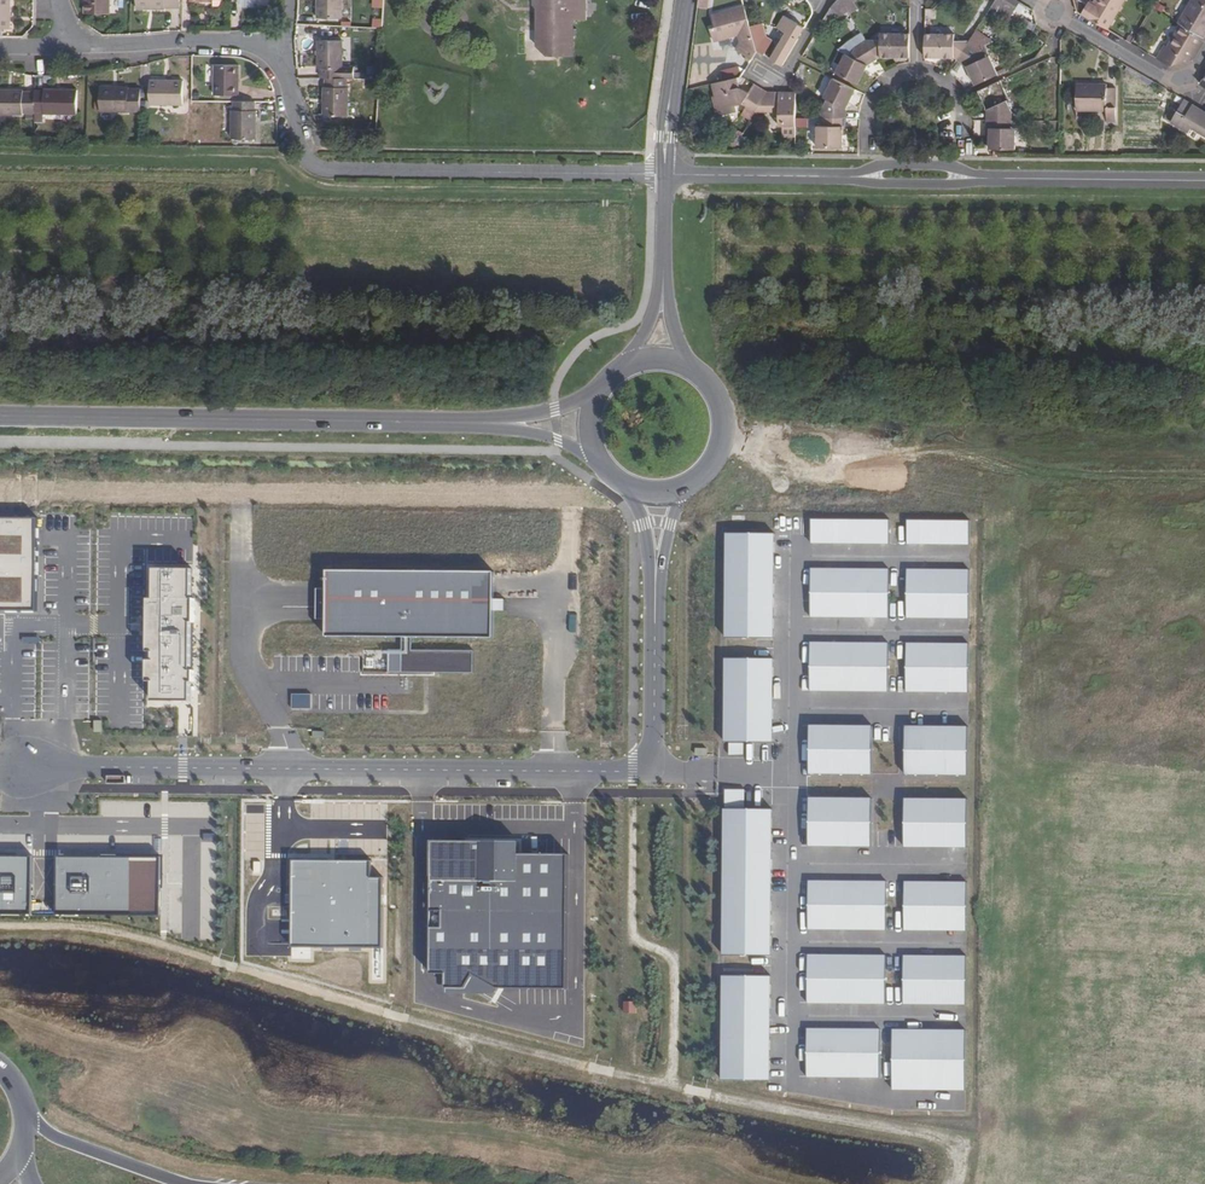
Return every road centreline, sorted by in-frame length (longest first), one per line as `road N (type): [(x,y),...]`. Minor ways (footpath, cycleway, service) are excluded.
road 1 (unclassified): [(655,578),(654,771),(28,764)]
road 2 (track): [(0,160),(278,161),(317,190),(649,198)]
road 3 (track): [(690,191),(1204,198)]
road 4 (unclassified): [(493,424),(0,418)]
road 5 (residential): [(274,54),(313,166),(324,170),(665,174)]
road 6 (residential): [(978,178),(1204,181)]
road 7 (residential): [(1204,56),(1187,86),(1037,0)]
road 8 (residential): [(76,46),(225,40),(274,54)]
road 9 (residential): [(665,174),(850,177)]
road 10 (trunk): [(190,1183),(63,1139),(25,1111)]
road 11 (residential): [(684,0),(665,174)]
road 12 (residential): [(978,178),(949,165),(881,165),(850,177)]
road 13 (residential): [(850,177),(949,184),(978,178)]
road 14 (residential): [(690,482),(706,468),(721,428),(709,387),(693,372)]

